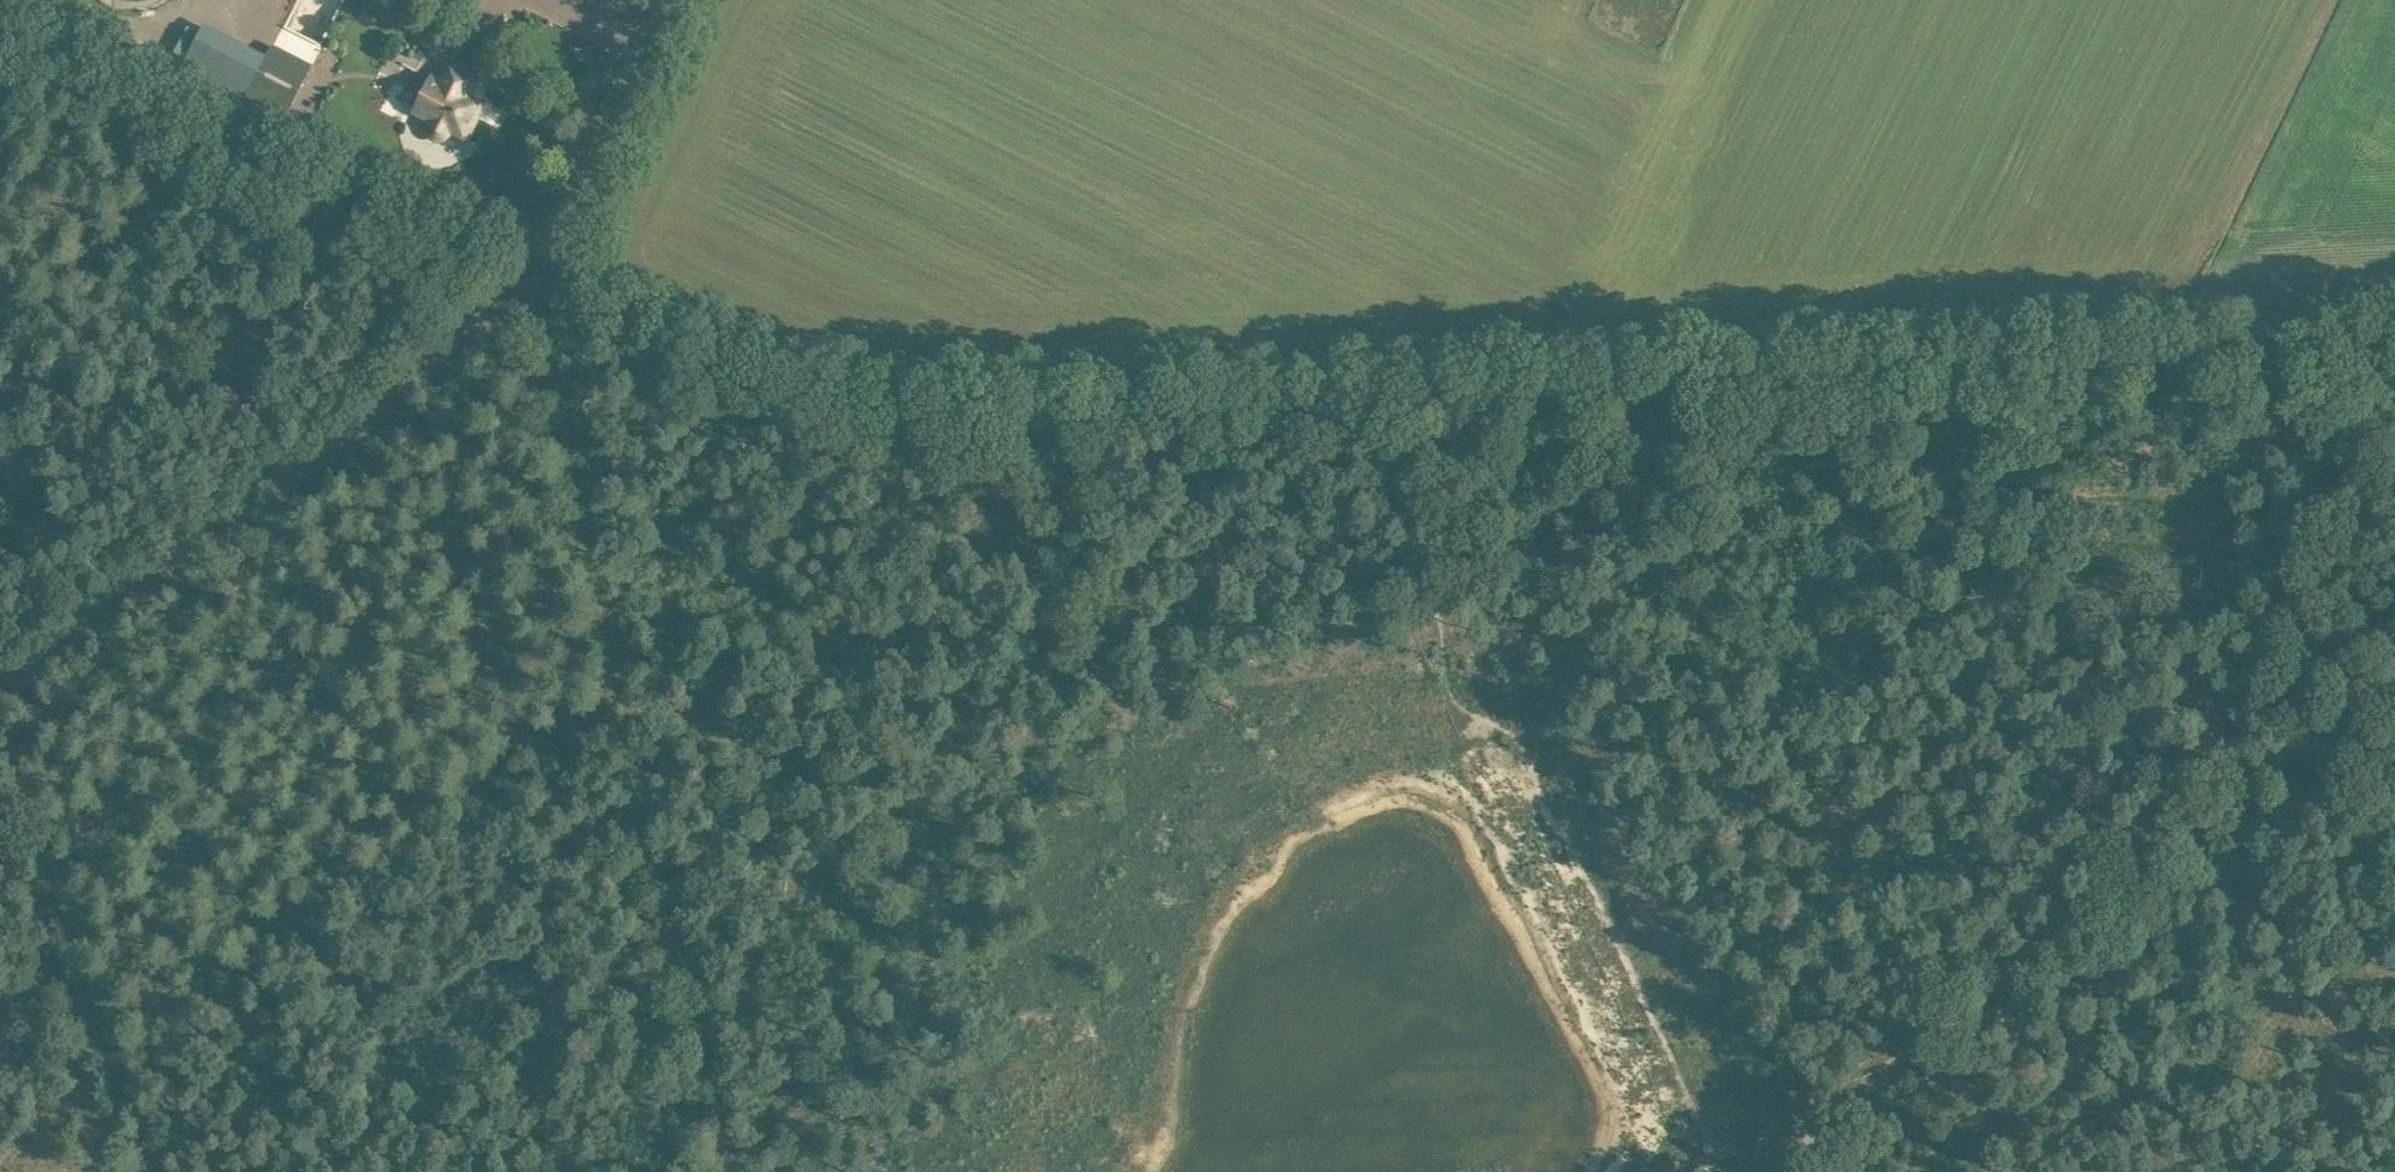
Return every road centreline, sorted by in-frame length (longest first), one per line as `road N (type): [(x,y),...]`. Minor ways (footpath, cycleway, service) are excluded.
road 1 (unclassified): [(0,661),(513,269),(557,207),(659,0)]
road 2 (track): [(1781,1128),(2336,693)]
road 3 (track): [(513,269),(656,868)]
road 4 (track): [(0,38),(151,110),(356,189),(513,269)]
road 5 (track): [(0,720),(150,1171)]
road 6 (track): [(656,868),(726,1171)]

